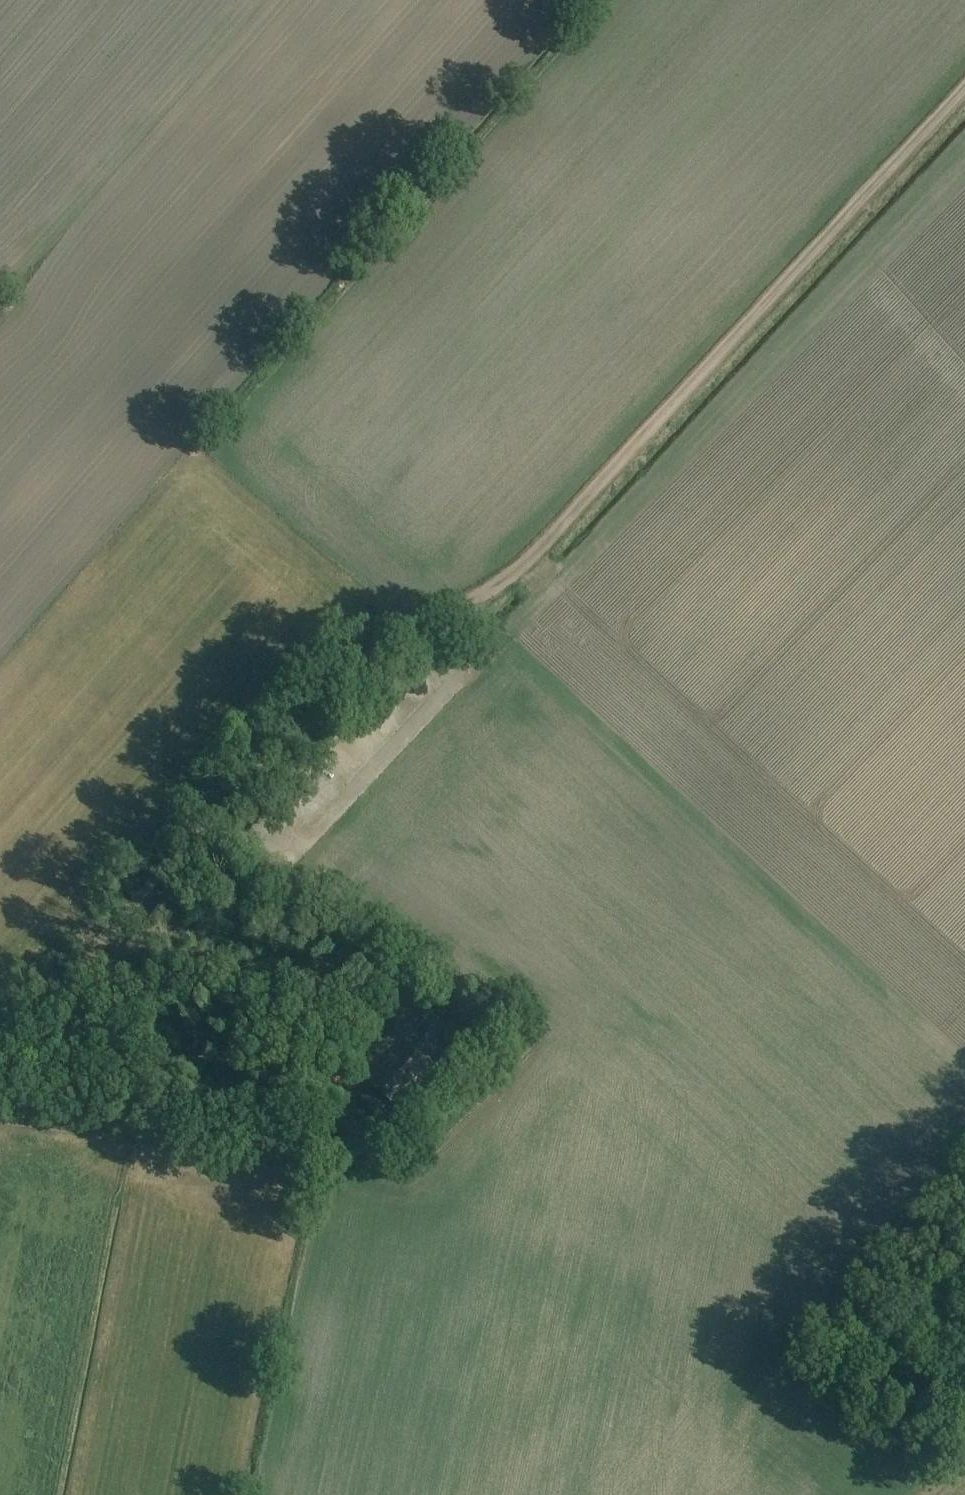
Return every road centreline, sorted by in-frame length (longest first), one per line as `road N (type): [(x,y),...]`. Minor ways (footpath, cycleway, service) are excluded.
road 1 (track): [(0,1053),(397,635),(426,613),(488,591),(532,556),(964,91)]
road 2 (track): [(0,1104),(284,1145),(440,991)]

